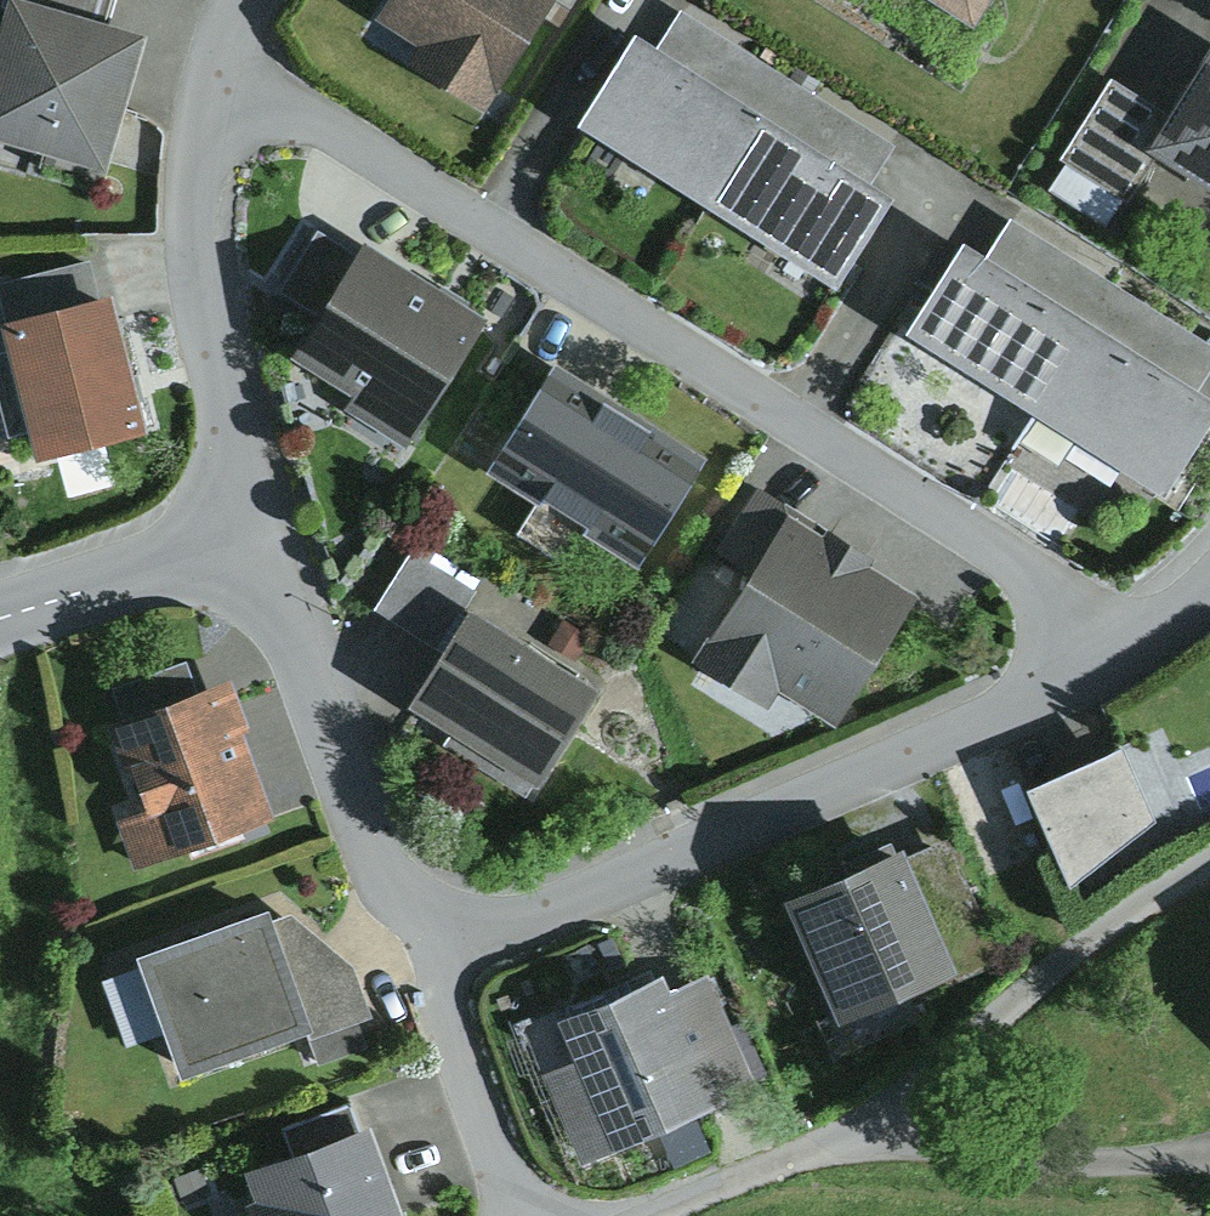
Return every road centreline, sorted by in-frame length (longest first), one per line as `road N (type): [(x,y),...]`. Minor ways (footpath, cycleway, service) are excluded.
road 1 (residential): [(210,43),(1125,631)]
road 2 (residential): [(411,965),(1084,662),(1125,631)]
road 3 (track): [(642,1215),(877,1125),(1007,1009),(1209,854)]
road 4 (residential): [(210,43),(187,179),(243,523)]
road 5 (residential): [(243,523),(411,965)]
road 6 (residential): [(411,965),(512,1215)]
road 7 (residential): [(0,602),(243,523)]

